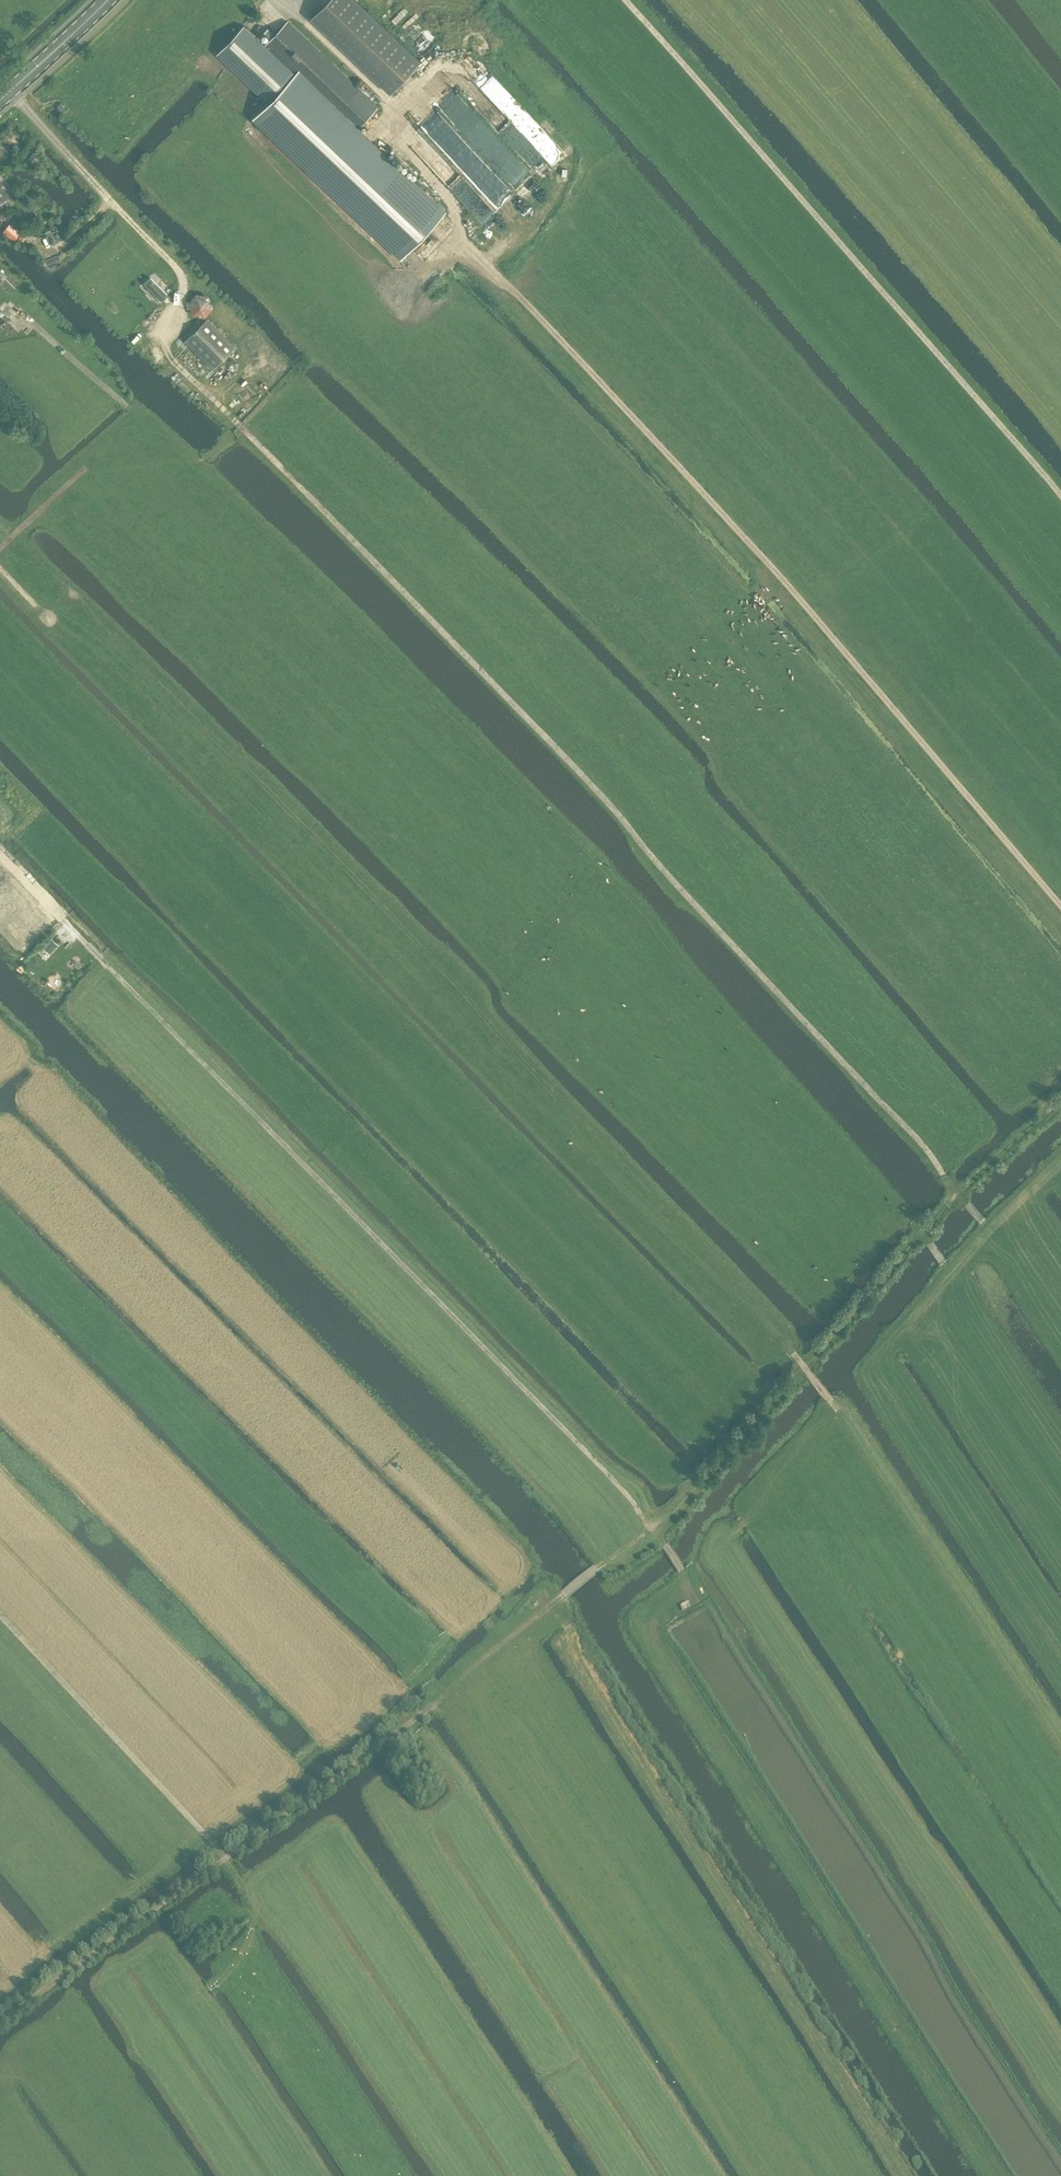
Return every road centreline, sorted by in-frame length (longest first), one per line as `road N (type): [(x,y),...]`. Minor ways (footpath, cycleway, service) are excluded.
road 1 (track): [(0,2025),(352,1769),(652,1530),(956,1194),(1060,1100)]
road 2 (track): [(780,1720),(610,1476),(0,856)]
road 3 (track): [(956,1194),(911,1135),(611,810),(213,404)]
road 4 (track): [(1060,907),(832,639),(465,245),(449,202)]
road 5 (track): [(1060,501),(624,0)]
road 6 (track): [(250,1944),(255,1903),(240,1878),(0,1614)]
road 7 (primary): [(0,100),(108,0)]

